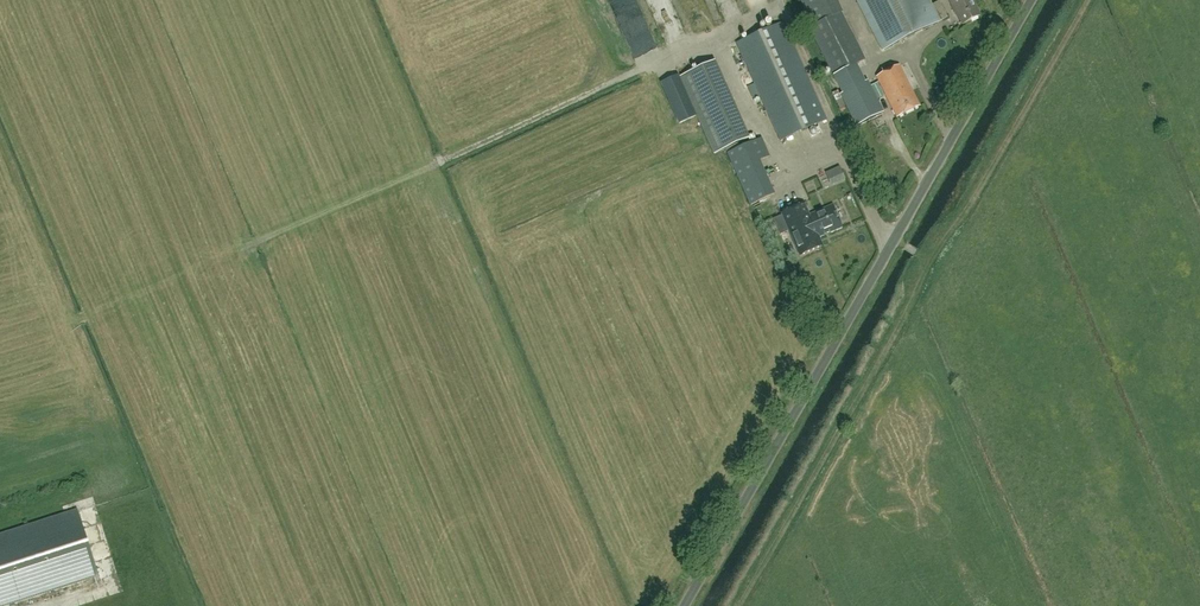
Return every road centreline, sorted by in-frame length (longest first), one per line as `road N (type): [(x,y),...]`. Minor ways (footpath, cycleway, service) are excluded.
road 1 (unclassified): [(686,605),(1033,0)]
road 2 (track): [(735,605),(932,258)]
road 3 (track): [(932,258),(1085,0)]

